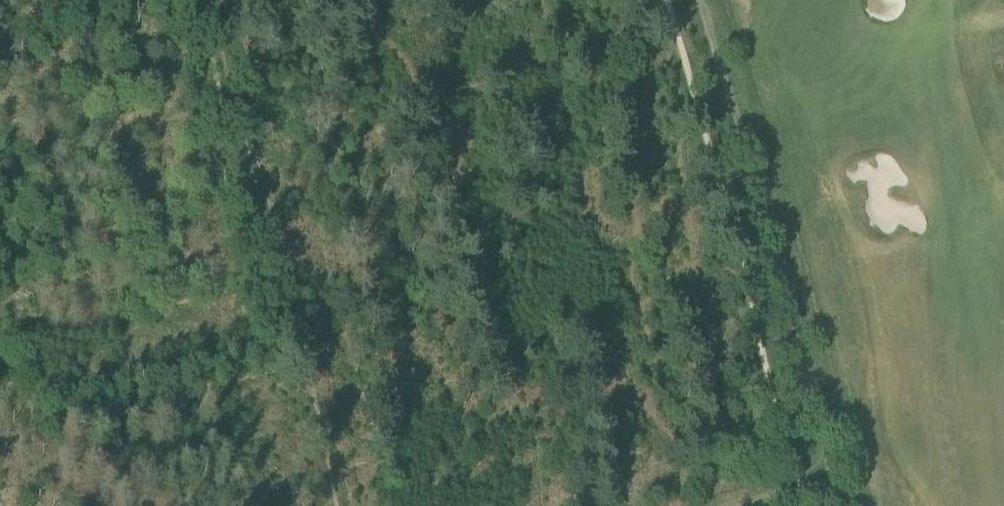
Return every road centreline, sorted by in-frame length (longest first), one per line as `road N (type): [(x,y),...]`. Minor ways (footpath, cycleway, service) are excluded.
road 1 (track): [(710,31),(841,505)]
road 2 (track): [(832,475),(702,505)]

